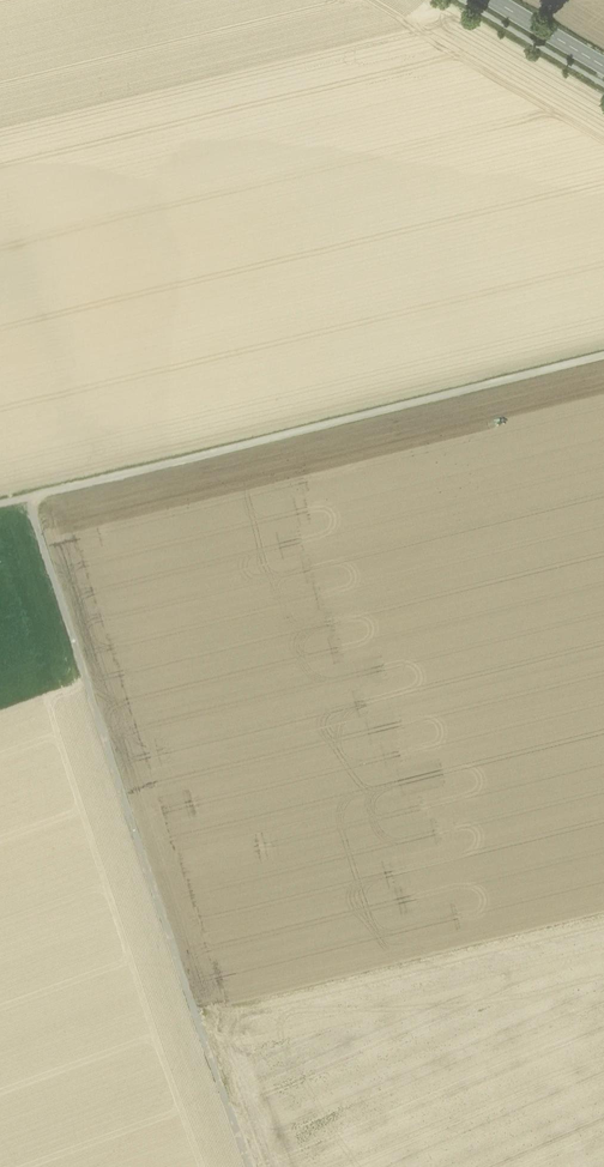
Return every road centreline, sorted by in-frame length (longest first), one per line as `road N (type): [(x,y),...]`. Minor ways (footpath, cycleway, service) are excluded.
road 1 (track): [(250,1166),(27,497)]
road 2 (primary): [(494,0),(603,65)]

